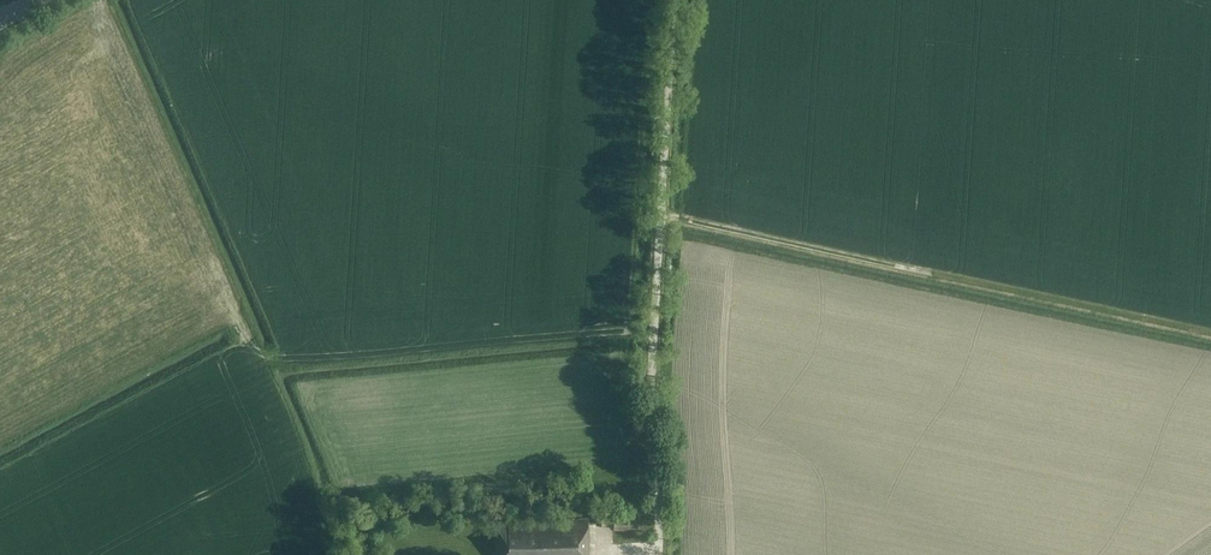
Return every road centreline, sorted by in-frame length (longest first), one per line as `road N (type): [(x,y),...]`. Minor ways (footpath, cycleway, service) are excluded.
road 1 (track): [(661,216),(933,277)]

